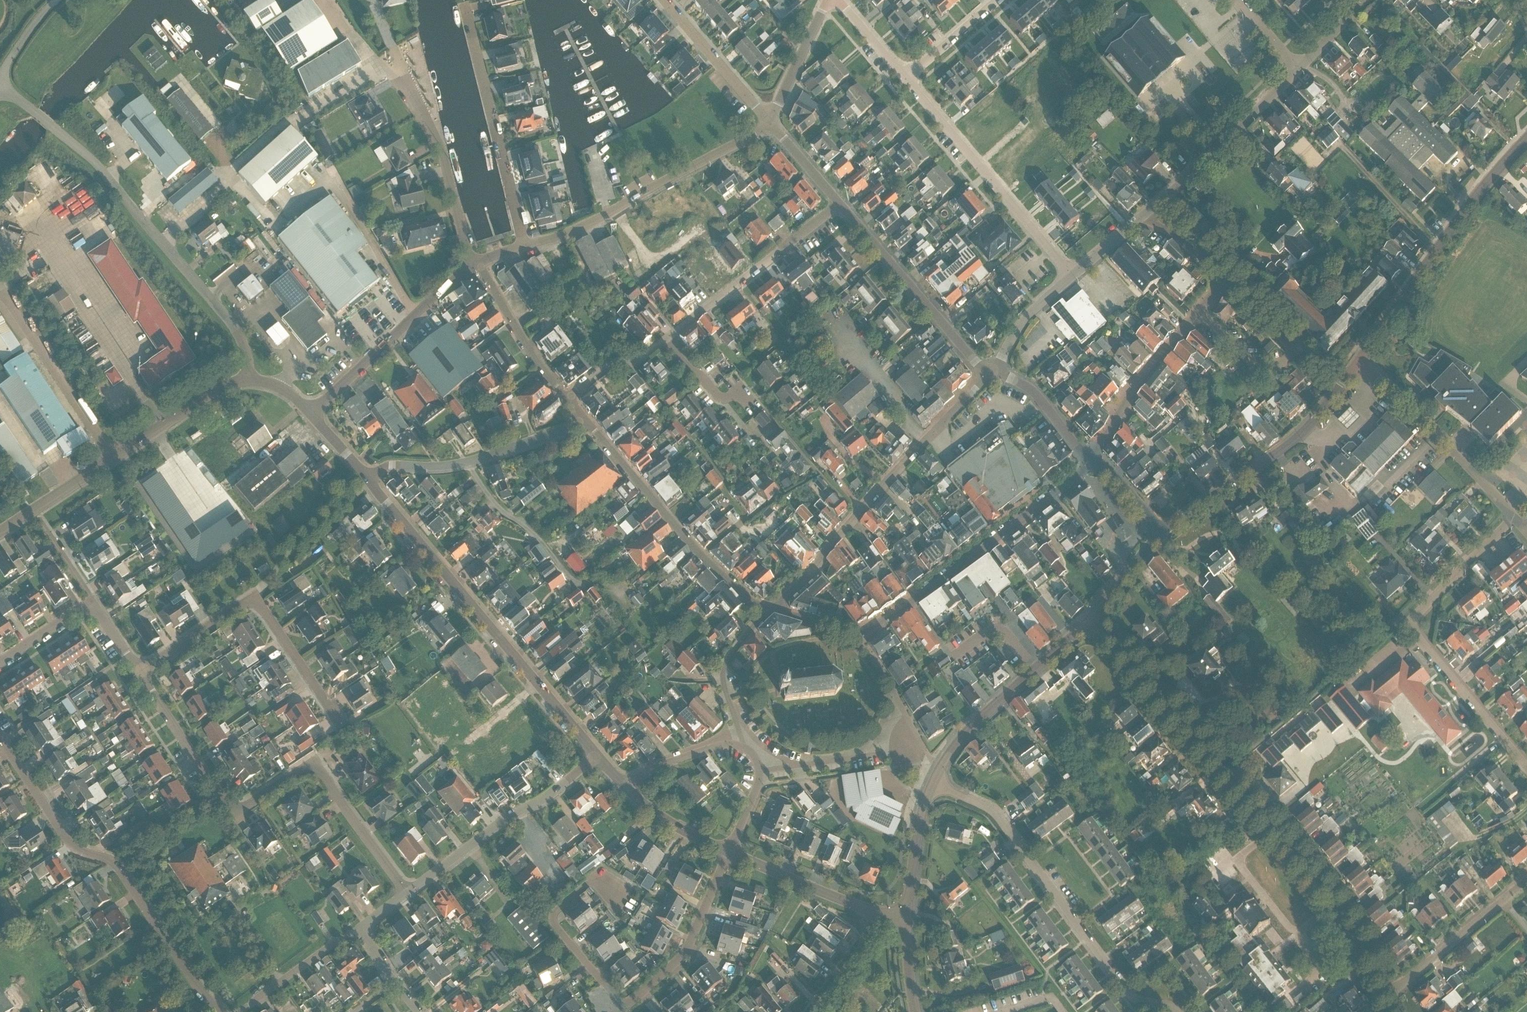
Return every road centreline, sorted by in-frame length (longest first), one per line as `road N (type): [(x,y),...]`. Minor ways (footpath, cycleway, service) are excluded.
road 1 (residential): [(407,895),(313,764),(237,813),(141,671)]
road 2 (unclassified): [(251,379),(237,329),(100,168),(0,88)]
road 3 (residential): [(1094,456),(863,633),(772,609)]
road 4 (unclassified): [(220,1011),(117,859),(74,848),(0,733)]
road 5 (tertiary): [(596,755),(371,481)]
road 6 (residential): [(1176,1011),(1136,1000),(997,811),(932,784)]
road 7 (residential): [(1526,767),(1412,626),(1514,518)]
road 8 (residential): [(772,609),(991,373)]
road 9 (residential): [(476,264),(442,150),(410,88),(375,66),(327,0)]
road 10 (residential): [(342,728),(254,599),(141,671)]
road 11 (tertiary): [(1358,363),(1440,242),(1526,139)]
road 12 (unclassified): [(524,246),(583,227),(769,123)]
road 13 (unclassified): [(1268,828),(1091,620)]
road 14 (tertiary): [(1159,536),(1306,432),(1358,363)]
road 15 (residential): [(772,609),(702,557),(586,422)]
road 16 (residential): [(1072,276),(906,78)]
road 17 (tertiary): [(33,513),(219,390),(251,379)]
road 18 (residential): [(524,246),(466,7)]
road 19 (residential): [(407,895),(511,816),(543,802),(596,755)]
road 20 (unclassified): [(991,373),(975,366),(837,203)]
road 21 (tertiary): [(932,784),(988,707),(1091,620)]
road 22 (residential): [(371,481),(390,468),(444,470),(586,422)]
road 23 (unclassified): [(313,414),(476,264)]
road 24 (residential): [(1514,518),(1358,363)]
road 25 (residential): [(671,338),(837,203)]
road 26 (residential): [(1144,217),(1298,71)]
road 27 (residential): [(627,1007),(552,916),(593,883),(623,904)]
road 28 (residential): [(627,1007),(685,957),(730,852)]
road 29 (residential): [(1386,995),(1526,880)]
road 30 (residential): [(1094,456),(1126,402),(1199,313)]
road 31 (tertiary): [(881,914),(730,852)]
road 32 (residential): [(769,123),(664,0)]
road 33 (residential): [(564,397),(476,264)]
road 34 (residential): [(240,1011),(360,931)]
road 35 (unclassified): [(769,123),(824,0)]
road 36 (unclassified): [(1094,456),(1032,391),(991,373)]
road 37 (tertiary): [(906,914),(932,784)]
road 38 (residential): [(991,373),(1025,318),(1072,276)]
road 39 (residential): [(741,745),(655,768),(626,788)]
road 40 (tertiary): [(730,852),(653,812),(626,788)]
road 41 (residential): [(564,397),(671,338)]
road 42 (residential): [(1293,353),(1262,371),(1199,313)]
road 43 (residential): [(906,78),(997,0)]
road 44 (unclassified): [(815,1011),(874,940),(881,914)]

